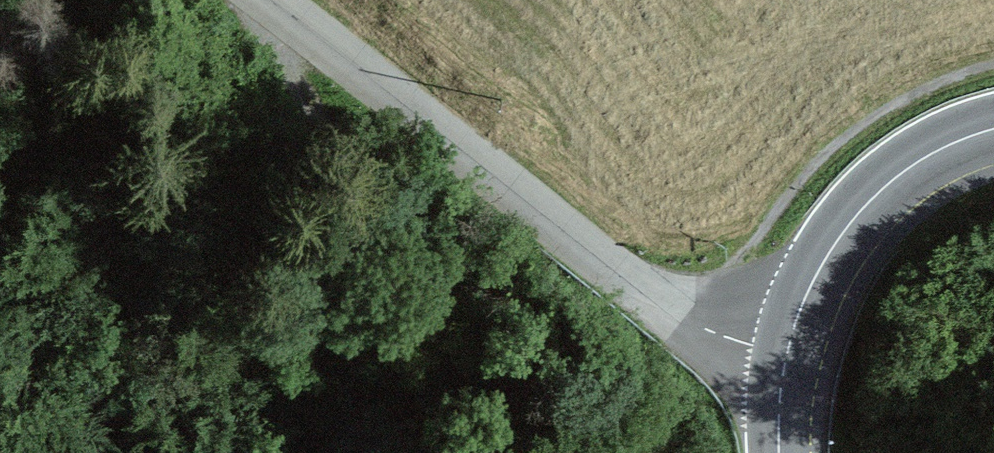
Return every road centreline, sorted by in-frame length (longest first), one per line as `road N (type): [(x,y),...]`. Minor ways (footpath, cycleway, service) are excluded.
road 1 (residential): [(278,0),(559,232),(634,282),(706,317),(789,341)]
road 2 (track): [(570,452),(548,365),(403,203),(340,152),(284,82),(267,0)]
road 3 (primary): [(993,129),(910,166),(858,213),(814,278),(789,341)]

